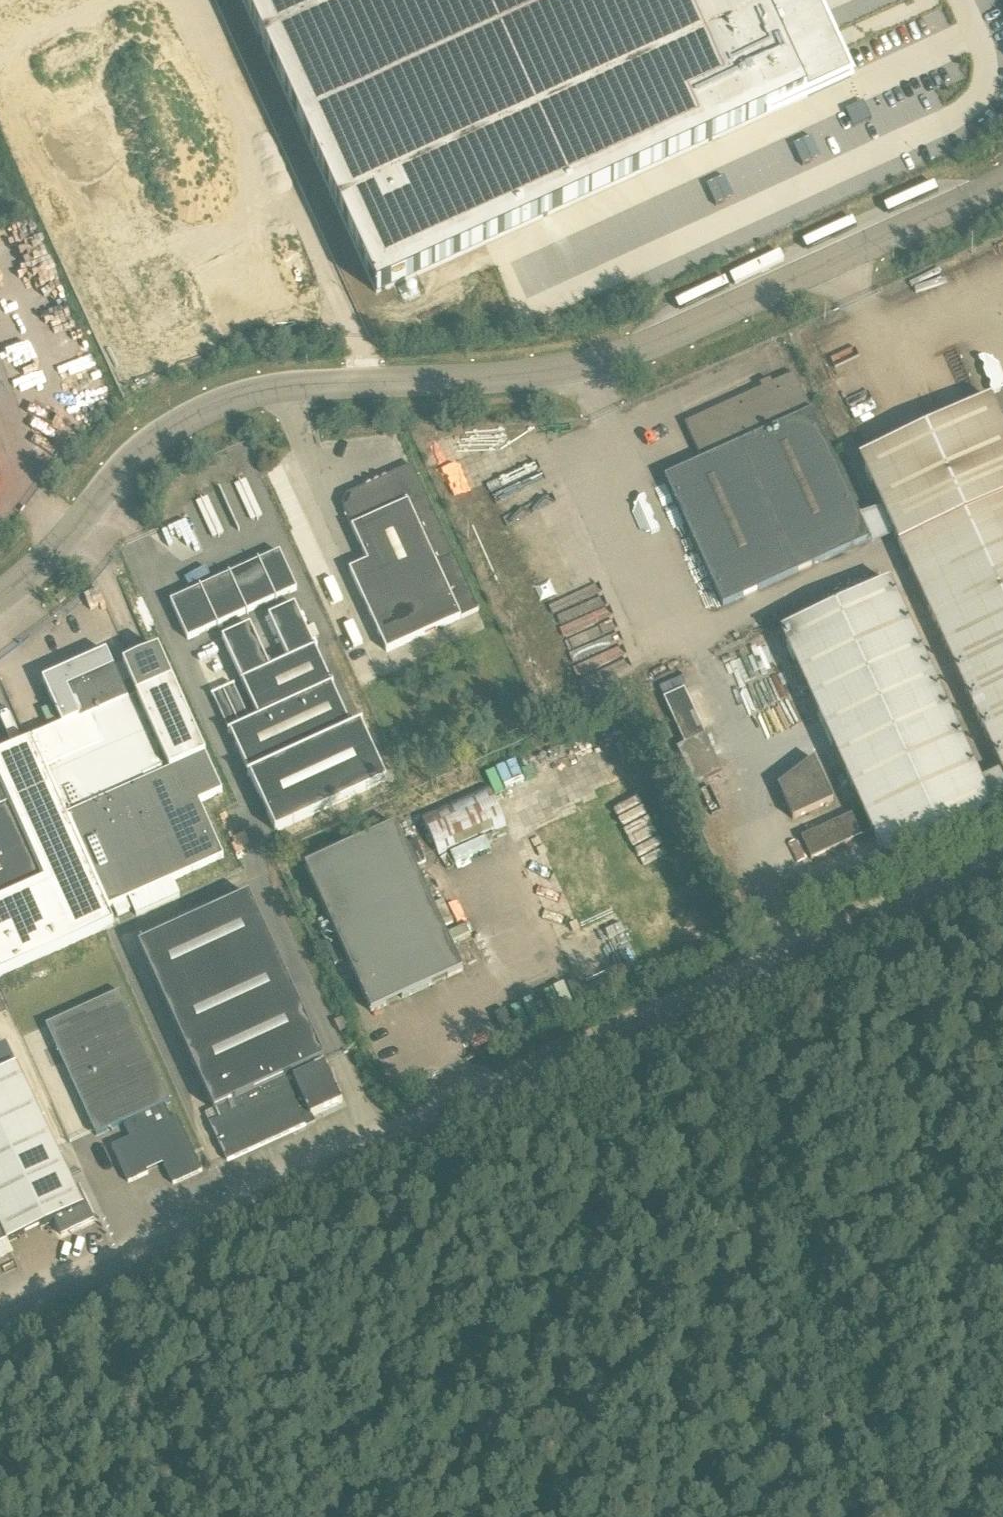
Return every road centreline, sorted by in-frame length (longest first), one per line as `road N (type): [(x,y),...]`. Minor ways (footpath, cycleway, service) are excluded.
road 1 (unclassified): [(1002,182),(602,361),(507,377),(303,384),(201,410),(132,456),(52,552),(0,596)]
road 2 (unclassified): [(0,1319),(1002,860)]

